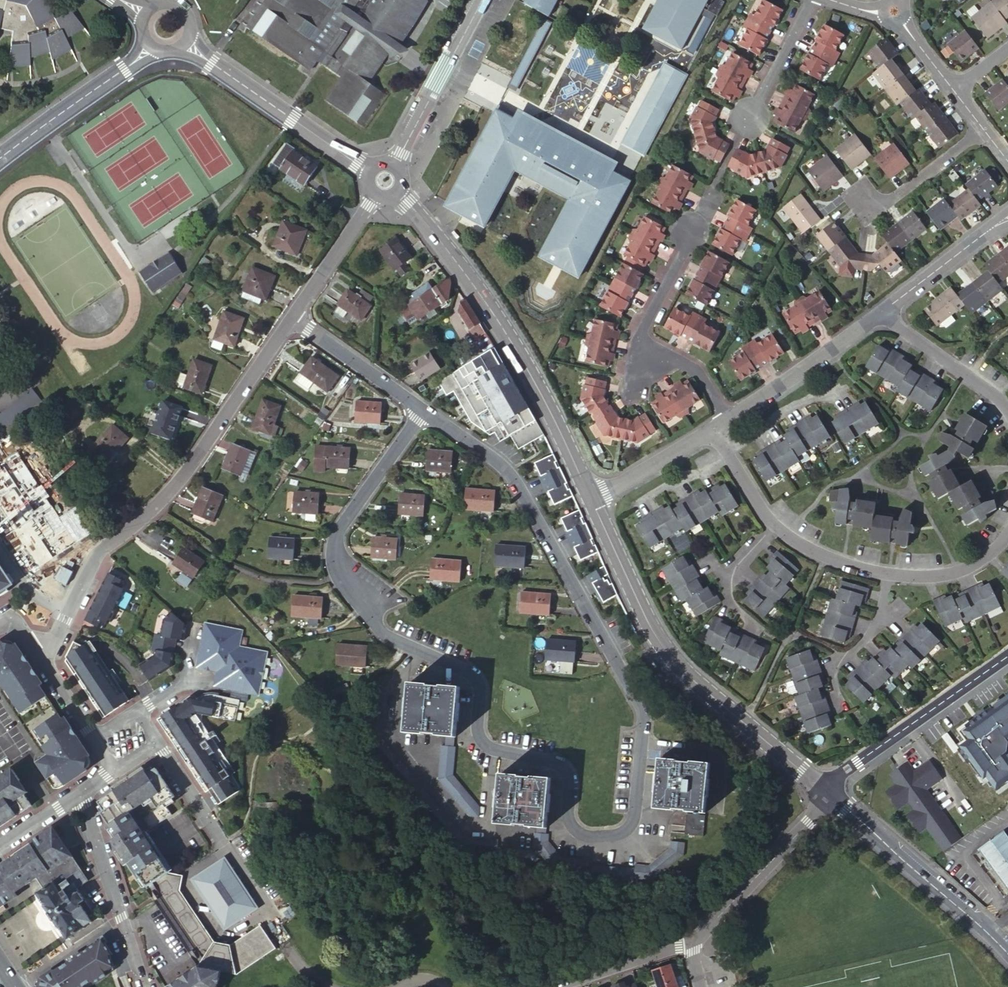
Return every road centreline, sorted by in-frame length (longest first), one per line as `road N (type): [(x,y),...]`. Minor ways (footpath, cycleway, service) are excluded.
road 1 (residential): [(423,410),(514,481),(644,710),(636,821),(620,837),(584,839),(573,830),(571,788),(561,771),(489,751),(477,736),(480,691),(472,678),(384,638),(344,578),(338,536),(416,420)]
road 2 (residential): [(291,318),(176,485),(101,550),(54,639),(37,651)]
road 3 (tertiary): [(591,499),(667,652),(826,790)]
road 4 (residential): [(158,741),(286,952),(320,986)]
road 5 (residential): [(1007,954),(826,790)]
road 6 (tertiary): [(826,790),(1007,657)]
road 7 (tertiary): [(184,42),(369,169)]
road 8 (residential): [(692,944),(826,790)]
road 9 (residential): [(80,793),(143,986)]
road 10 (tertiary): [(516,350),(397,194)]
road 11 (residential): [(725,419),(881,314)]
road 12 (residential): [(0,159),(150,46)]
road 13 (tertiary): [(481,0),(394,165)]
road 14 (tertiary): [(516,350),(591,499)]
road 15 (residential): [(1007,414),(995,393),(881,314)]
road 16 (residential): [(291,318),(423,410)]
road 17 (residential): [(881,314),(1007,219)]
road 18 (residential): [(982,129),(875,213),(864,199)]
road 19 (residential): [(375,197),(291,318)]
road 20 (residential): [(554,986),(692,944)]
road 21 (residential): [(591,499),(710,430)]
road 22 (residential): [(748,121),(813,0)]
road 23 (residential): [(884,573),(950,573),(1007,534)]
road 24 (residential): [(636,342),(693,231)]
road 25 (residential): [(773,525),(807,551),(884,573)]
road 26 (residential): [(725,419),(694,371),(636,342)]

